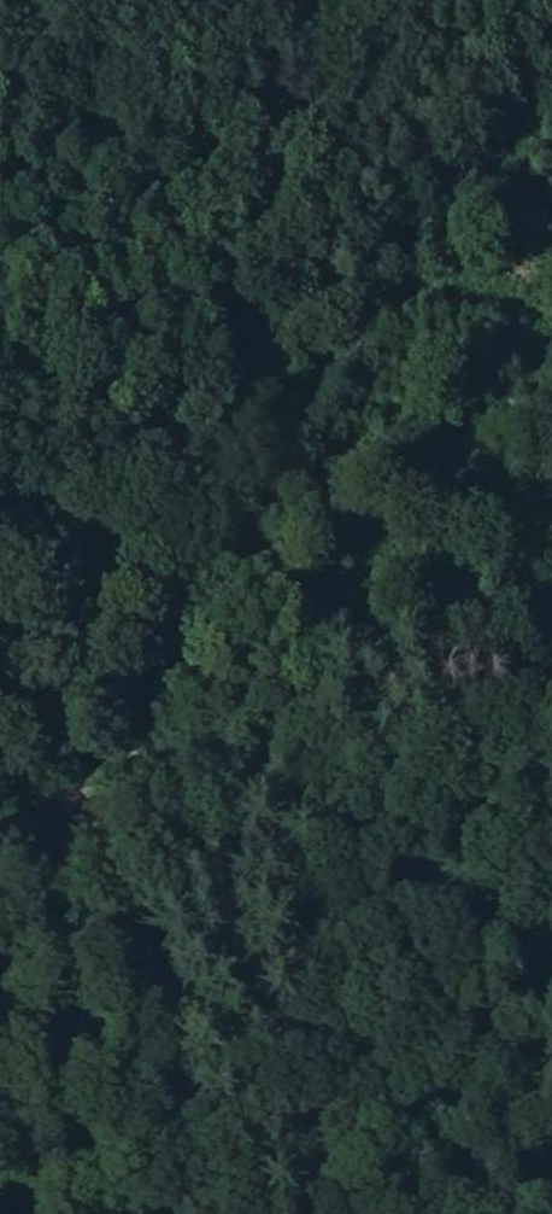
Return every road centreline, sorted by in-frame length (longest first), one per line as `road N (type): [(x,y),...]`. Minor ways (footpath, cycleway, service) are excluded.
road 1 (track): [(551,57),(454,176),(384,291),(147,716),(72,798),(0,832)]
road 2 (track): [(0,499),(551,650)]

